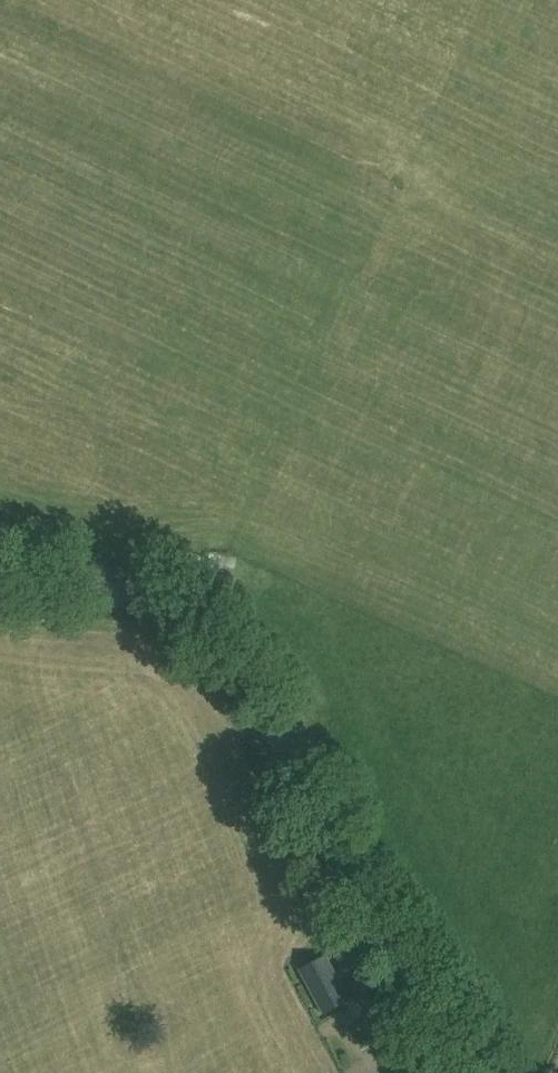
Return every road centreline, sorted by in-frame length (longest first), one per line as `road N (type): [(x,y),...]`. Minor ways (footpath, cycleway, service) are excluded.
road 1 (unclassified): [(0,573),(167,605),(215,627),(254,678),(385,937),(480,1072)]

